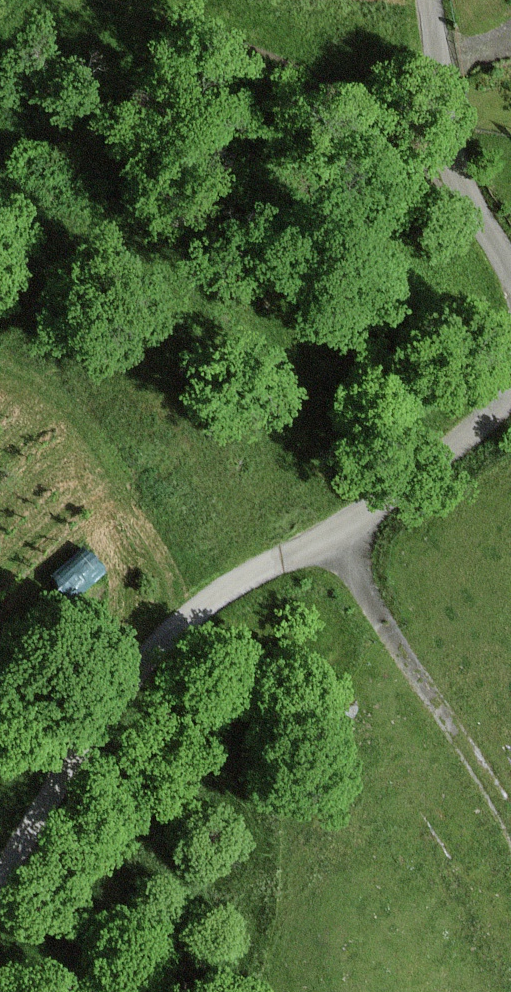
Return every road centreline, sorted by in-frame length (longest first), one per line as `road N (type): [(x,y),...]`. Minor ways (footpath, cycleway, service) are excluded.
road 1 (unclassified): [(510,391),(448,451),(336,531),(228,593),(182,631),(83,756),(0,894)]
road 2 (track): [(336,531),(510,809)]
road 3 (unclassified): [(428,0),(458,181),(510,272)]

